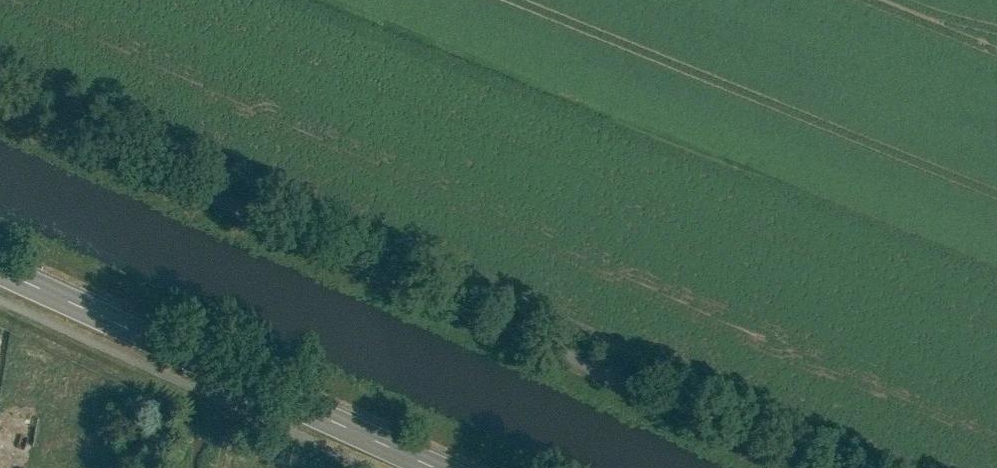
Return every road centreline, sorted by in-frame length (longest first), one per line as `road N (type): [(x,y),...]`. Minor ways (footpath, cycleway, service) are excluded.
road 1 (residential): [(0,92),(824,467)]
road 2 (primary): [(0,270),(436,467)]

